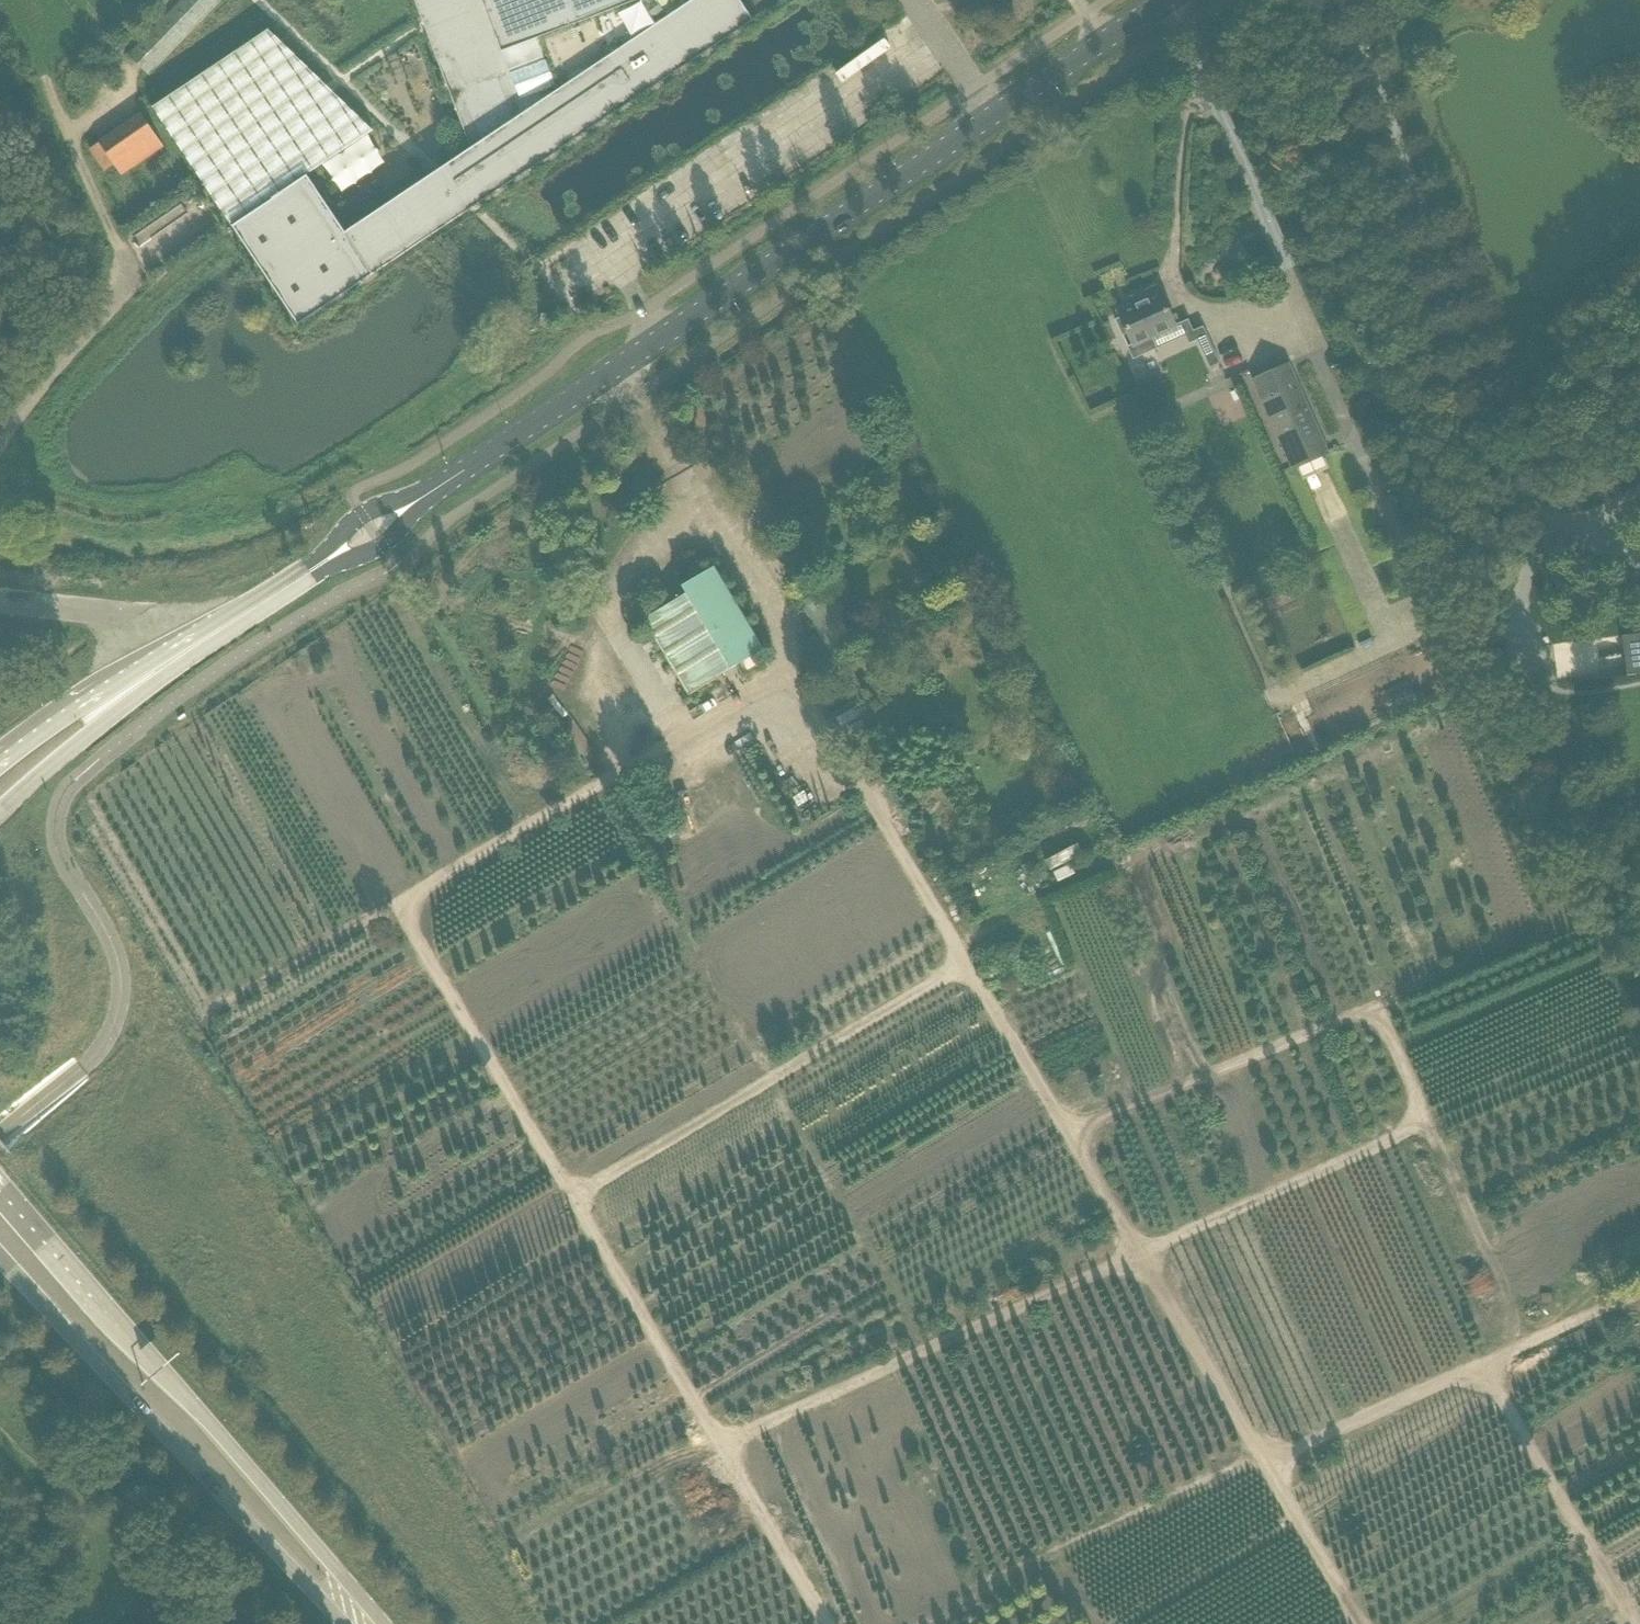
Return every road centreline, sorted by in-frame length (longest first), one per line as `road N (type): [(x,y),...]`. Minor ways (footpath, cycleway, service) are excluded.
road 1 (tertiary): [(432,493),(1105,40)]
road 2 (primary): [(374,1623),(317,1548),(0,1191)]
road 3 (primary): [(0,1253),(296,1574),(352,1623)]
road 4 (tertiary): [(0,815),(189,654)]
road 5 (tertiary): [(189,654),(112,684),(0,759)]
road 6 (tertiary): [(189,654),(315,571)]
road 7 (tertiary): [(432,493),(390,502),(343,532),(315,571)]
road 8 (tertiary): [(315,571),(359,558),(407,528),(432,493)]

